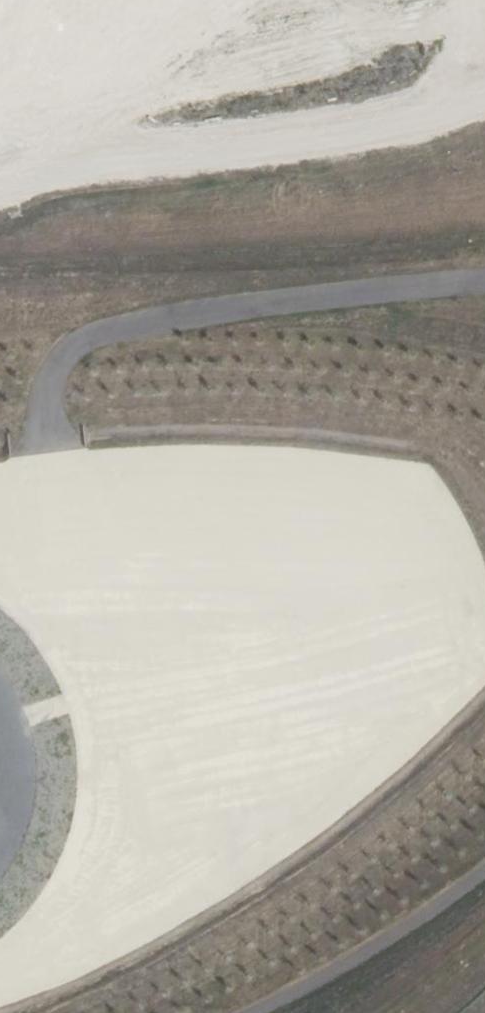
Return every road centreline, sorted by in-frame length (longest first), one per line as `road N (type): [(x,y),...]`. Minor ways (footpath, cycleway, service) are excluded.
road 1 (track): [(484,114),(146,168),(0,180)]

